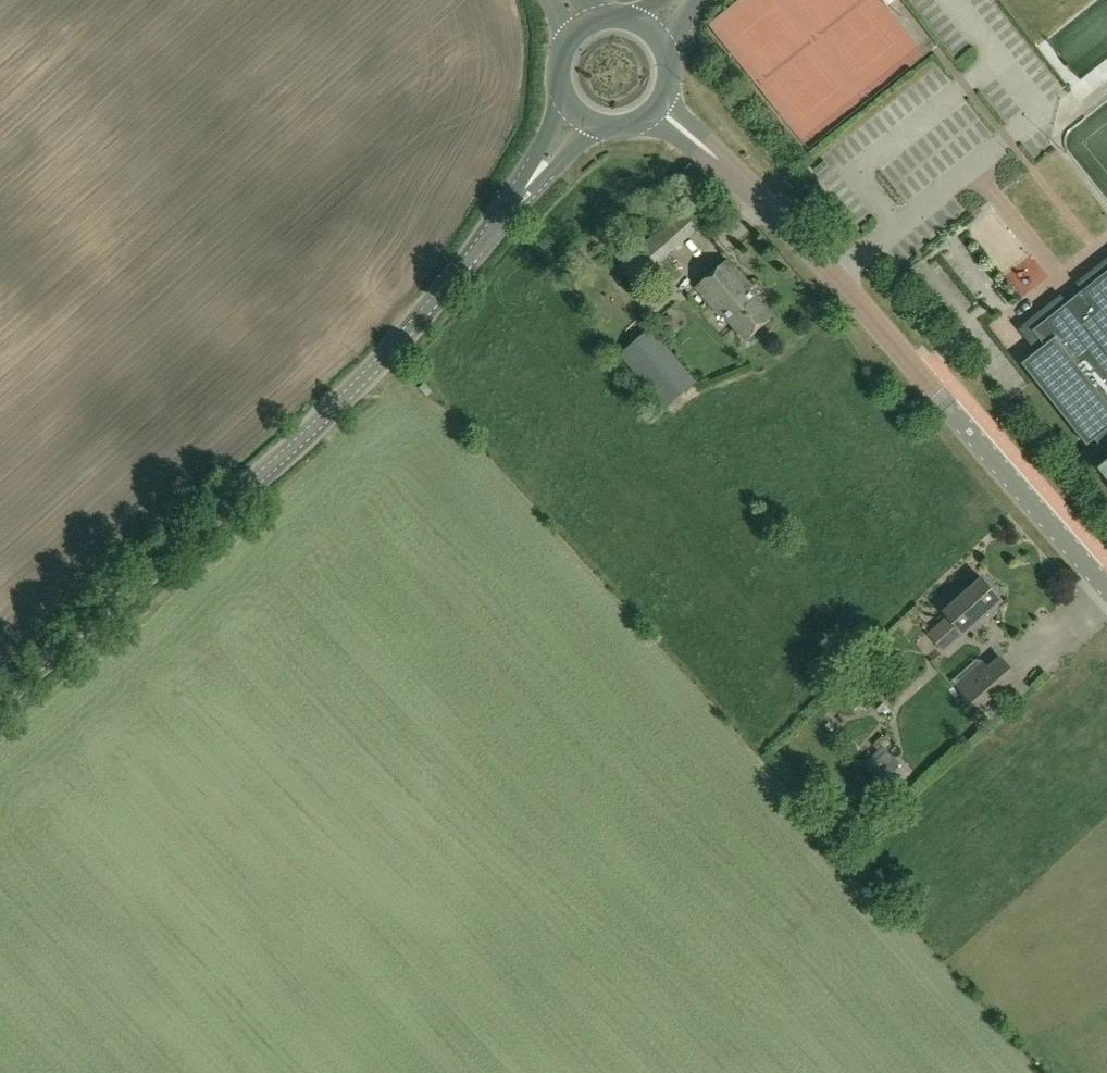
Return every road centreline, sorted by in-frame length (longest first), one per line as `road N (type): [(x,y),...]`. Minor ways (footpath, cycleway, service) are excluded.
road 1 (tertiary): [(0,700),(293,448),(421,317),(525,188)]
road 2 (tertiary): [(1106,588),(836,277),(719,161)]

